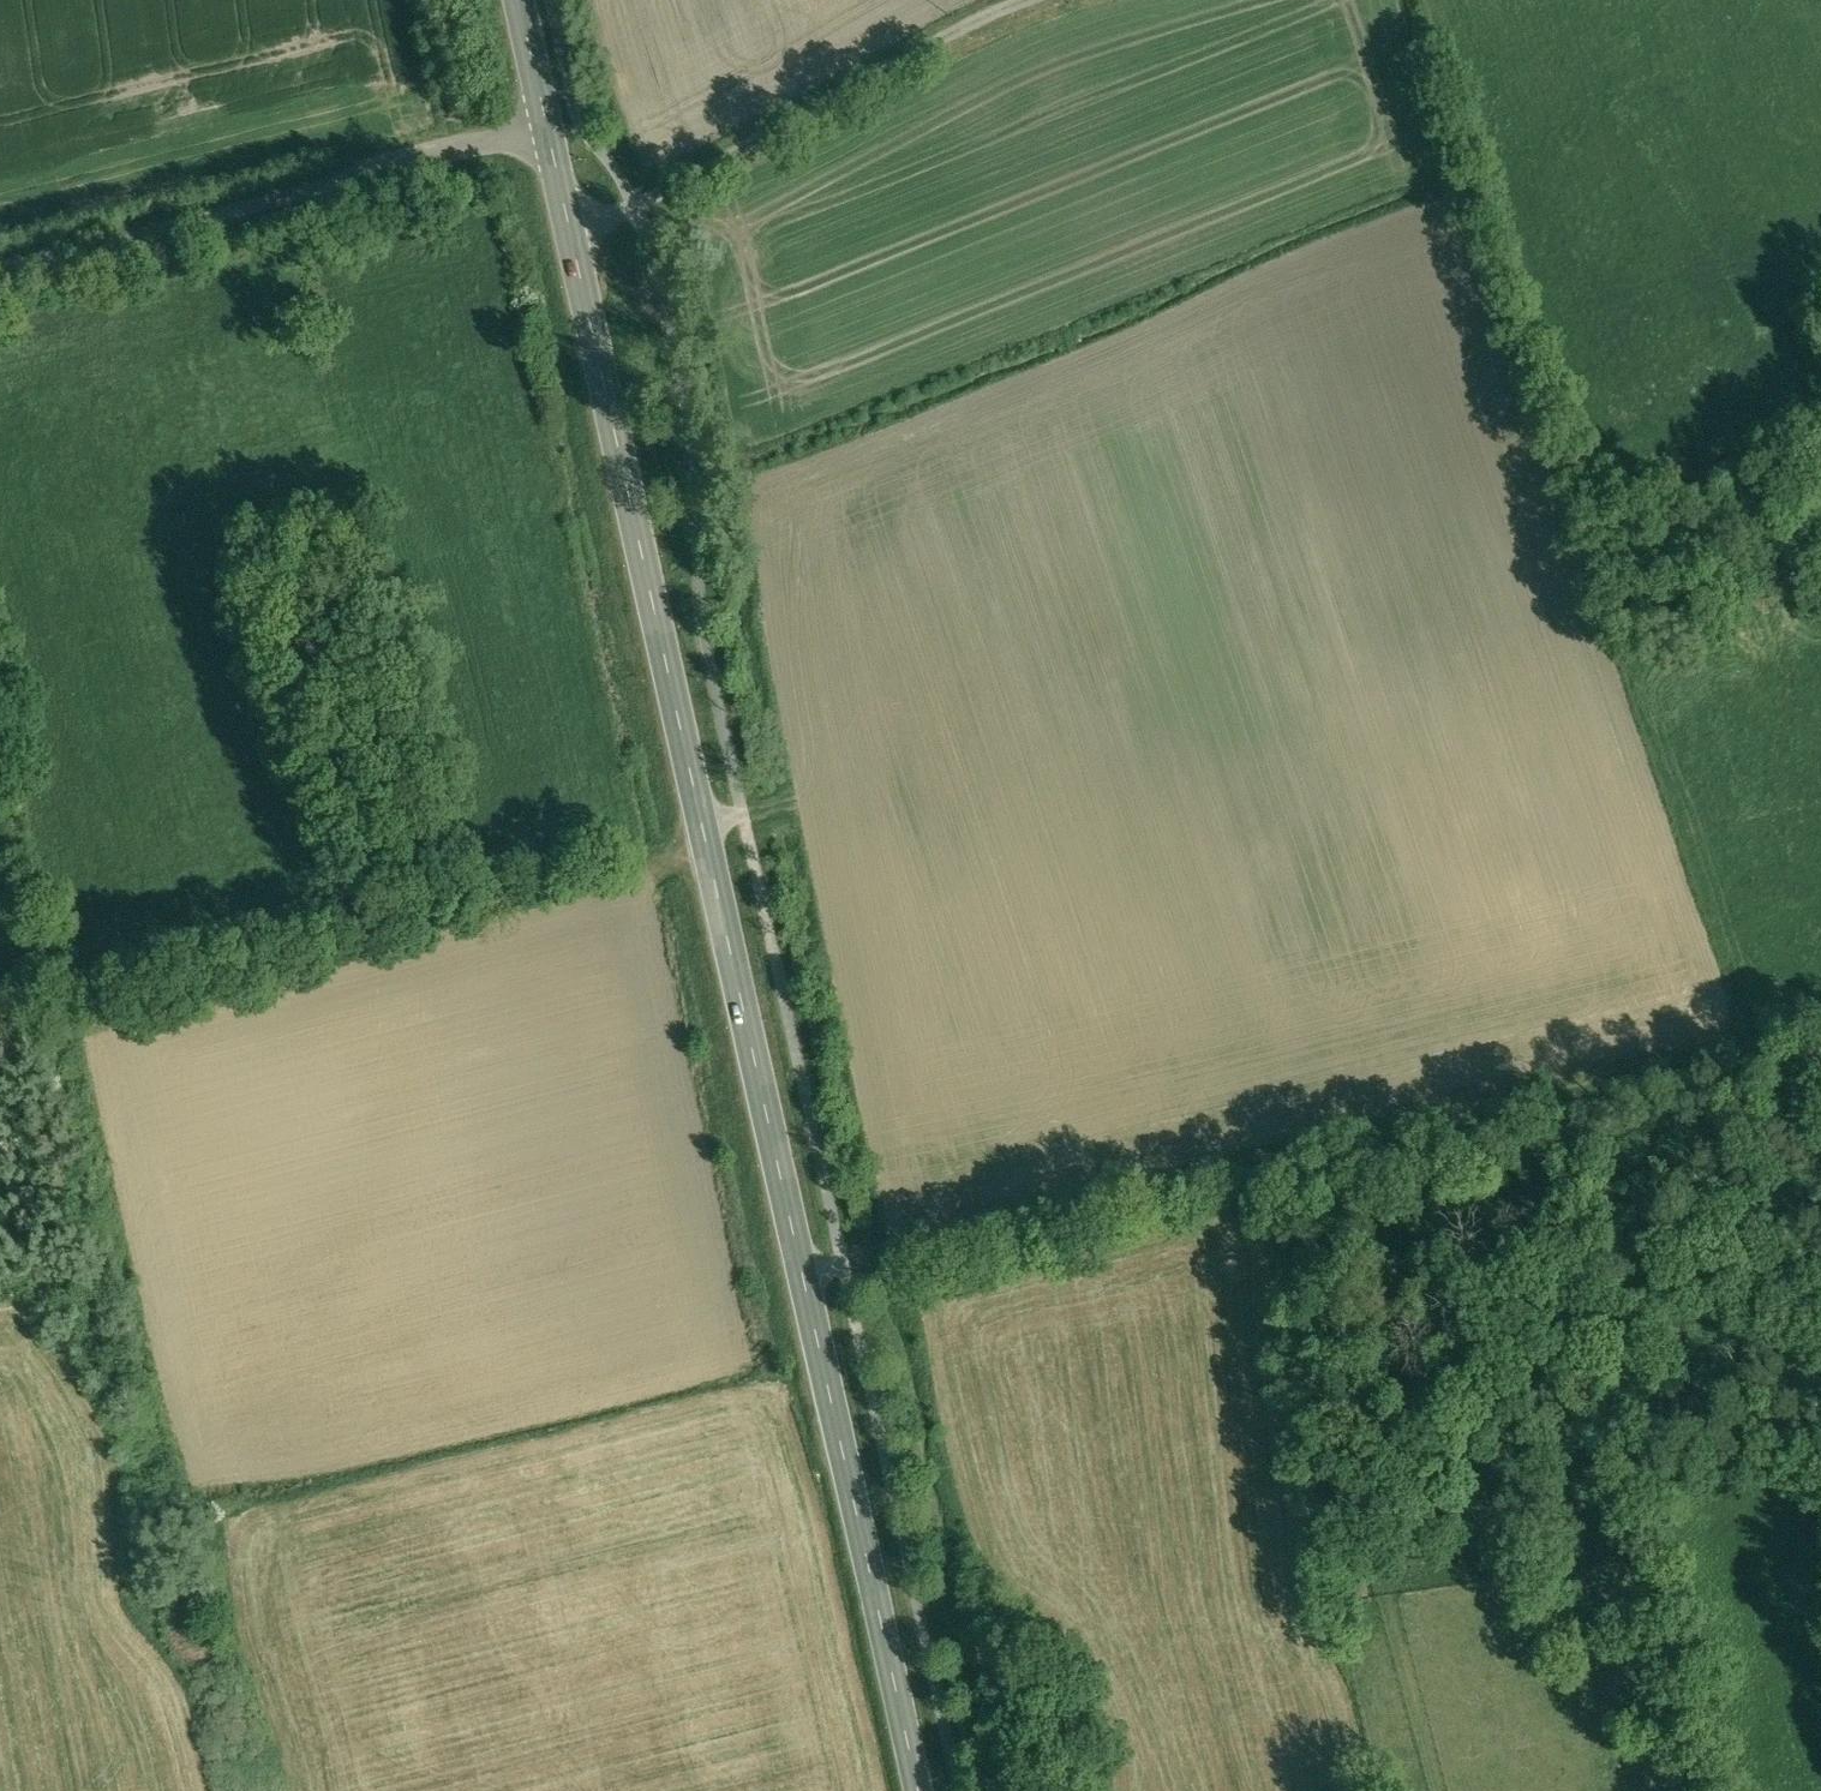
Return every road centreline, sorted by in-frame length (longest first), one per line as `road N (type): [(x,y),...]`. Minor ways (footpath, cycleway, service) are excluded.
road 1 (secondary): [(920,1790),(551,132)]
road 2 (track): [(806,1278),(1403,1120)]
road 3 (unclassified): [(551,132),(0,274)]
road 4 (secondary): [(551,132),(522,0)]

